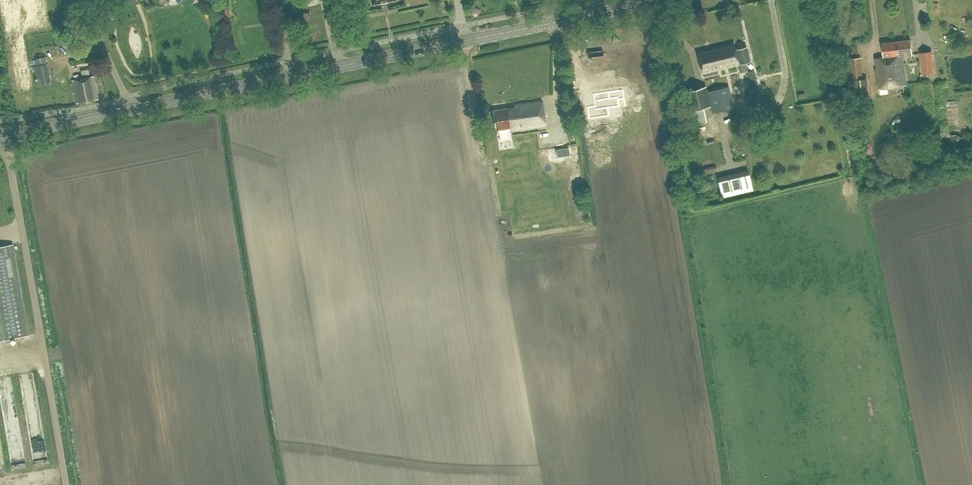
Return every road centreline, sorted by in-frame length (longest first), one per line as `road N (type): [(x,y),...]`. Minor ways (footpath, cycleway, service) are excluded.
road 1 (secondary): [(131,109),(661,0)]
road 2 (unclassified): [(66,484),(6,134)]
road 3 (track): [(818,0),(852,174)]
road 4 (secondary): [(6,134),(131,109)]

